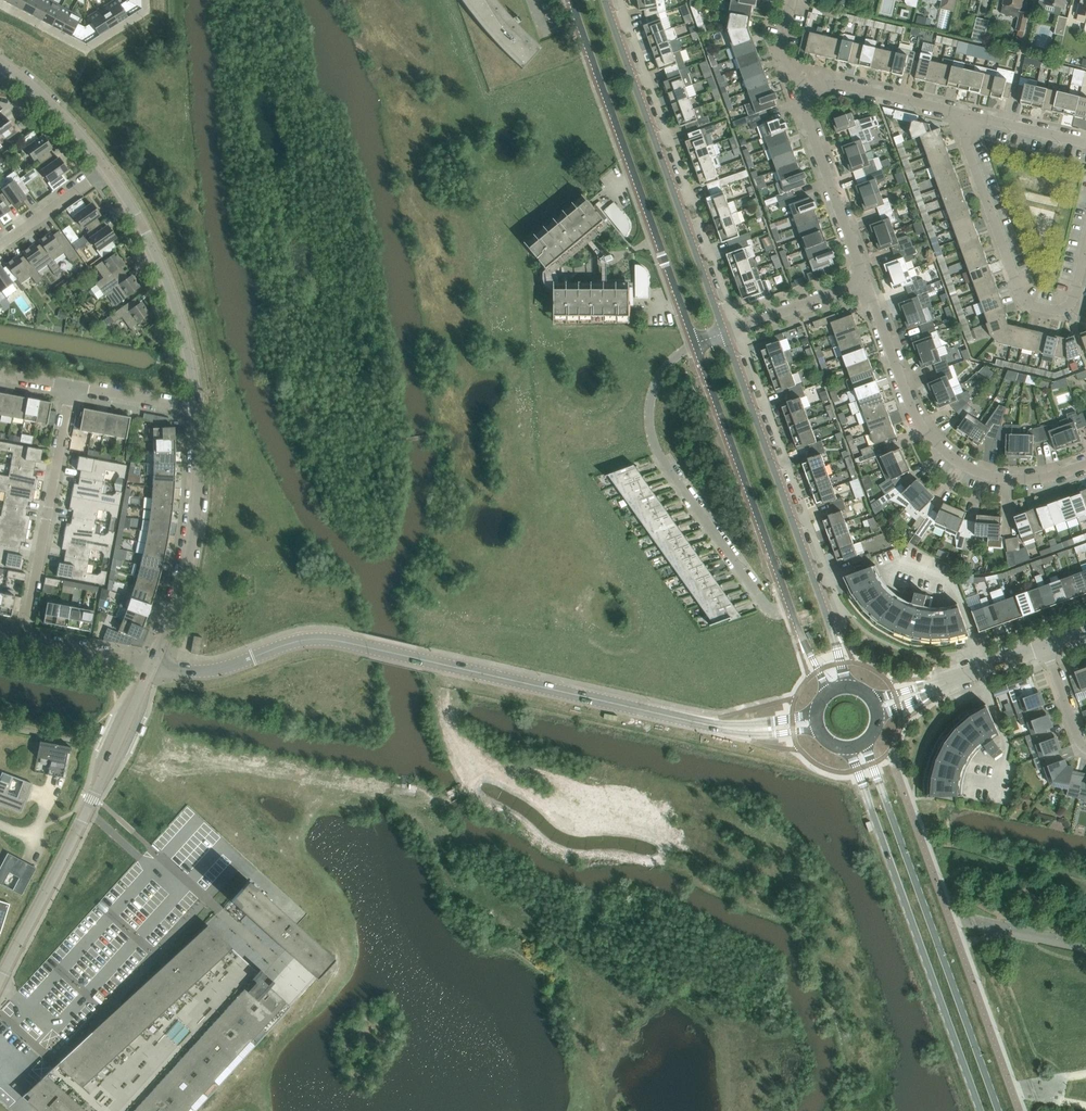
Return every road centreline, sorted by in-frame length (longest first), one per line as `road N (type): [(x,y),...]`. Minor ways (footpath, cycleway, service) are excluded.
road 1 (tertiary): [(712,726),(338,642),(290,646),(207,673),(153,668)]
road 2 (tertiary): [(999,1110),(865,740)]
road 3 (tertiary): [(849,746),(981,1110)]
road 4 (tertiary): [(849,686),(725,333)]
road 5 (tertiary): [(572,0),(694,344)]
road 6 (tertiary): [(725,333),(605,0)]
road 7 (residential): [(0,979),(153,668)]
road 8 (residential): [(1085,462),(1045,476),(963,468),(913,414),(866,282)]
road 9 (residential): [(791,610),(764,603),(650,431),(655,389),(694,344)]
road 10 (residential): [(1085,238),(1068,307),(1026,303),(955,112)]
road 11 (tertiary): [(694,344),(791,610)]
road 12 (residential): [(153,668),(193,535),(200,411)]
road 13 (residential): [(200,411),(164,270),(106,169)]
road 14 (residential): [(21,642),(71,387)]
road 15 (residential): [(866,282),(810,124),(813,94)]
road 16 (residential): [(725,333),(866,282)]
road 17 (residential): [(813,94),(843,85),(955,112)]
road 18 (residential): [(106,169),(4,67)]
road 19 (unclassified): [(1045,645),(917,692)]
road 20 (tertiary): [(153,668),(21,642)]
road 21 (residential): [(955,112),(1085,143)]
road 22 (residential): [(200,411),(71,387)]
road 23 (residential): [(0,245),(106,169)]

